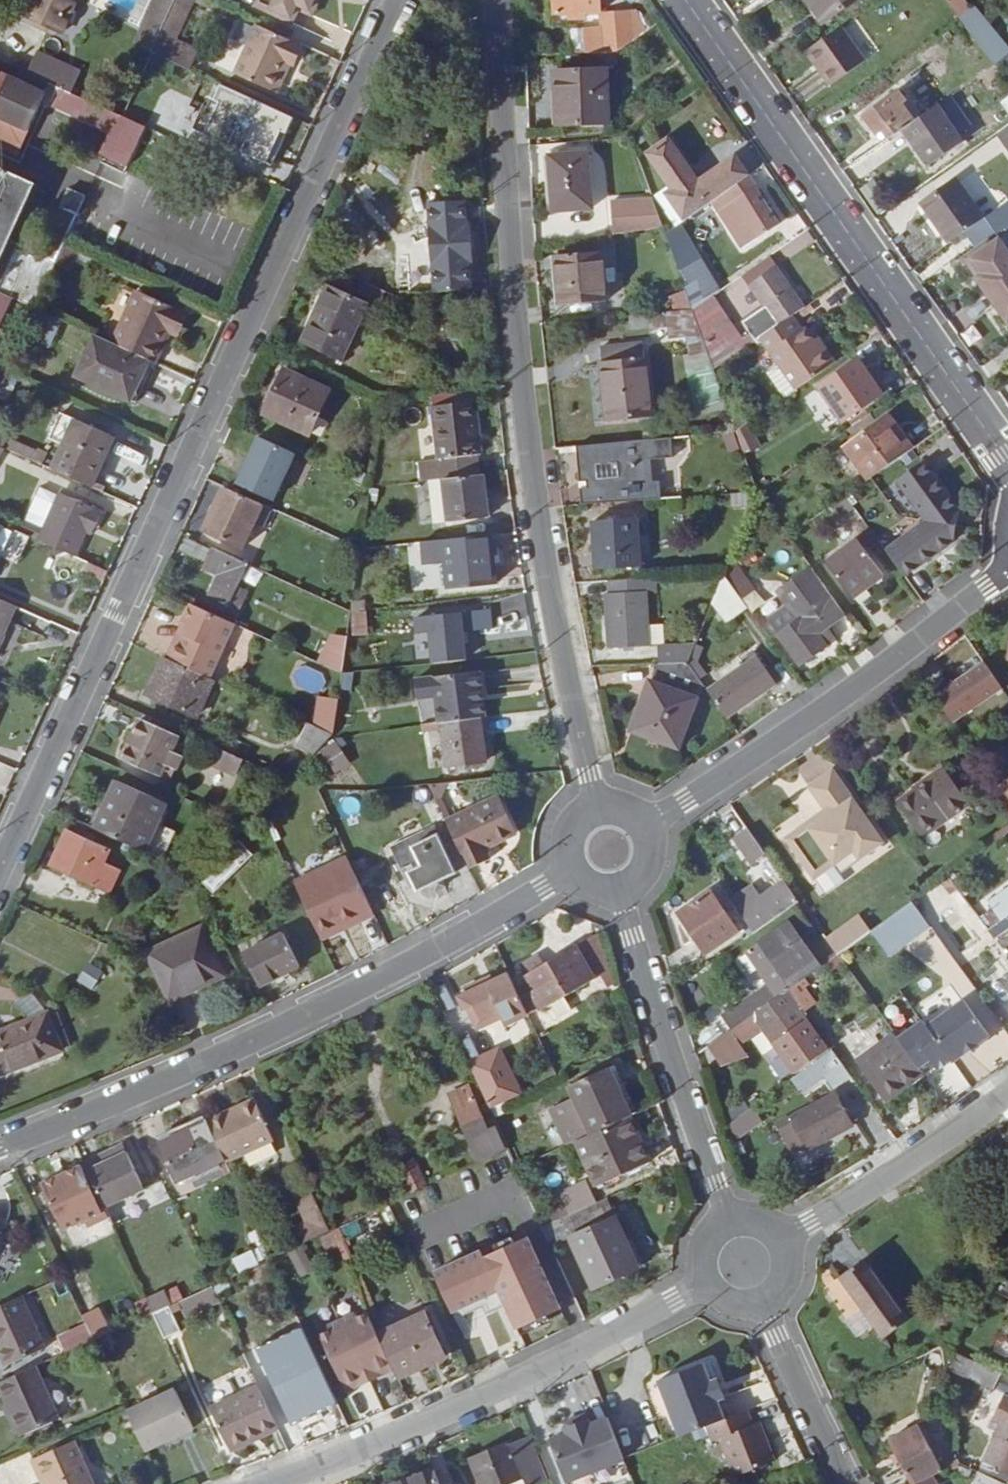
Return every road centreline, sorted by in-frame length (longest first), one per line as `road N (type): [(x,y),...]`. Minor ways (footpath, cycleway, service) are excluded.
road 1 (residential): [(0,868),(397,0)]
road 2 (residential): [(601,816),(539,504),(518,340),(496,0)]
road 3 (residential): [(0,1147),(343,1002),(582,872)]
road 4 (residential): [(679,0),(1007,467)]
road 5 (residential): [(276,1483),(455,1410),(722,1280)]
road 6 (residential): [(641,831),(835,704),(1007,571)]
road 7 (residential): [(734,1229),(615,886)]
road 8 (residential): [(786,1243),(1007,1097)]
road 9 (residential): [(844,1483),(771,1325),(764,1293)]

